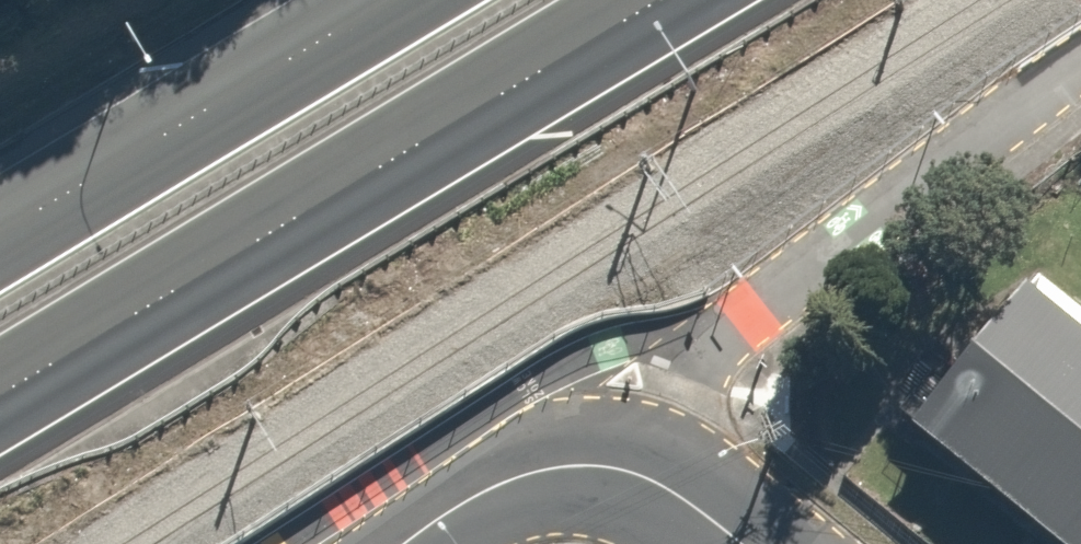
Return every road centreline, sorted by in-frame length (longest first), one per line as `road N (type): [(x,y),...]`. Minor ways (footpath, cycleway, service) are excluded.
road 1 (trunk): [(658,0),(0,394)]
road 2 (trunk): [(0,235),(387,0)]
road 3 (tertiary): [(743,543),(654,482),(577,464),(501,483),(407,543)]

